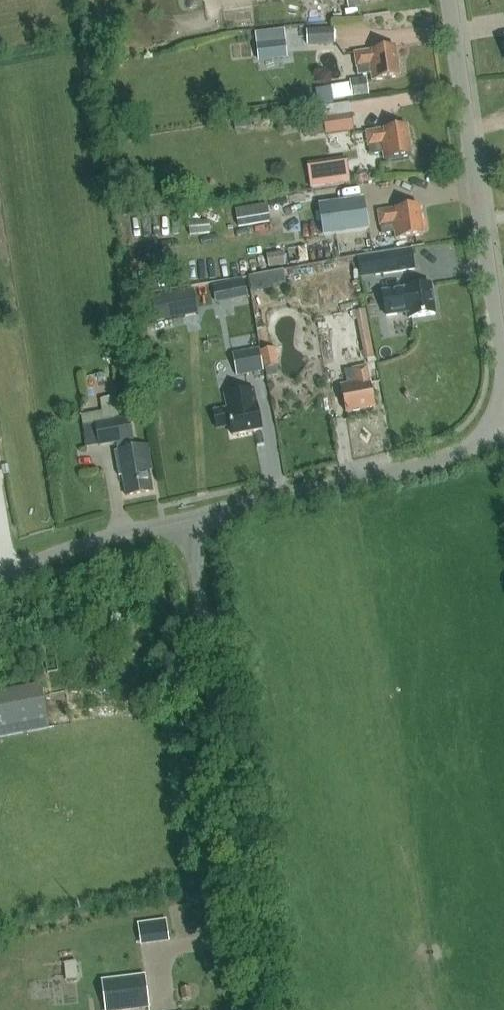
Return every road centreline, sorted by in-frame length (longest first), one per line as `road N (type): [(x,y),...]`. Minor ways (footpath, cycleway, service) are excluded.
road 1 (unclassified): [(267,1009),(188,518)]
road 2 (unclassified): [(503,378),(449,0)]
road 3 (unclassified): [(188,518),(371,477),(503,436)]
road 4 (unclassified): [(0,576),(101,537),(188,518)]

